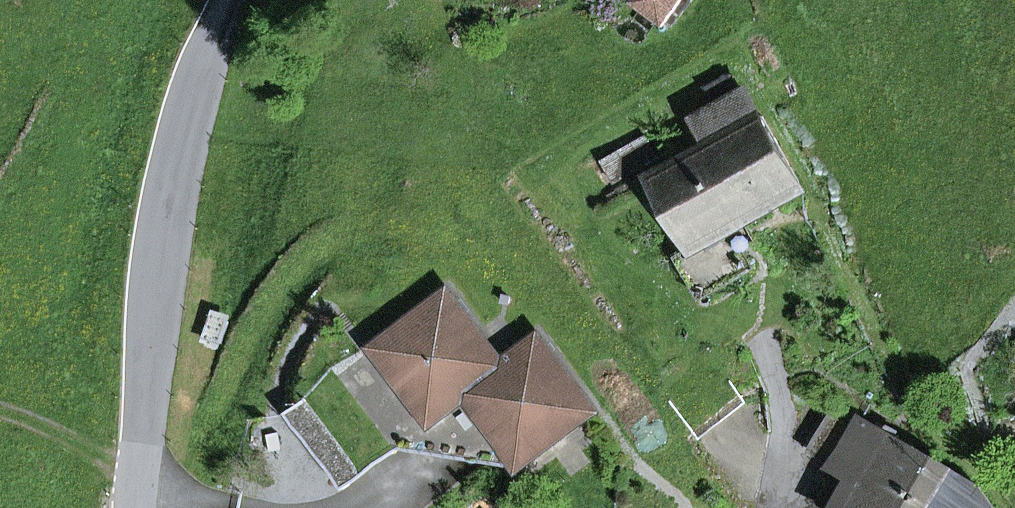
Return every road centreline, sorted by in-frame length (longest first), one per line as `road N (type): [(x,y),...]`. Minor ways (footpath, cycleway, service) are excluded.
road 1 (tertiary): [(229,0),(168,245),(134,507)]
road 2 (track): [(0,412),(138,473)]

